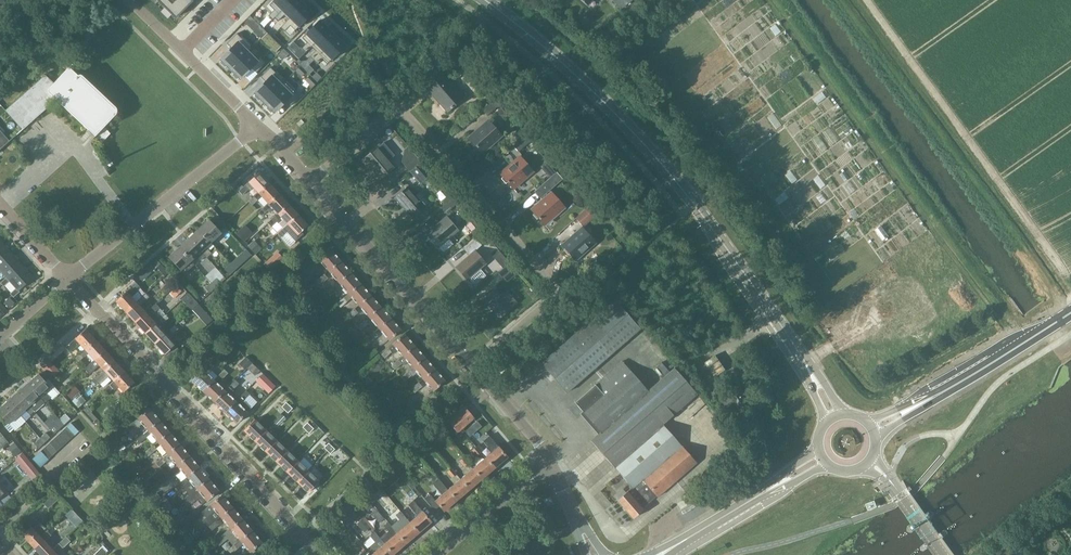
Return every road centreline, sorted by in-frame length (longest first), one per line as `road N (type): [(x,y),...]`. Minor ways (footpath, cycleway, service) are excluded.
road 1 (secondary): [(804,361),(639,139),(486,0)]
road 2 (residential): [(472,367),(558,293),(397,107),(311,181)]
road 3 (residential): [(321,554),(67,277)]
road 4 (residential): [(472,367),(311,181)]
road 5 (residential): [(67,277),(258,123)]
road 6 (primary): [(938,395),(1070,312)]
road 7 (unclassified): [(438,554),(548,462)]
road 8 (residential): [(548,462),(472,367)]

